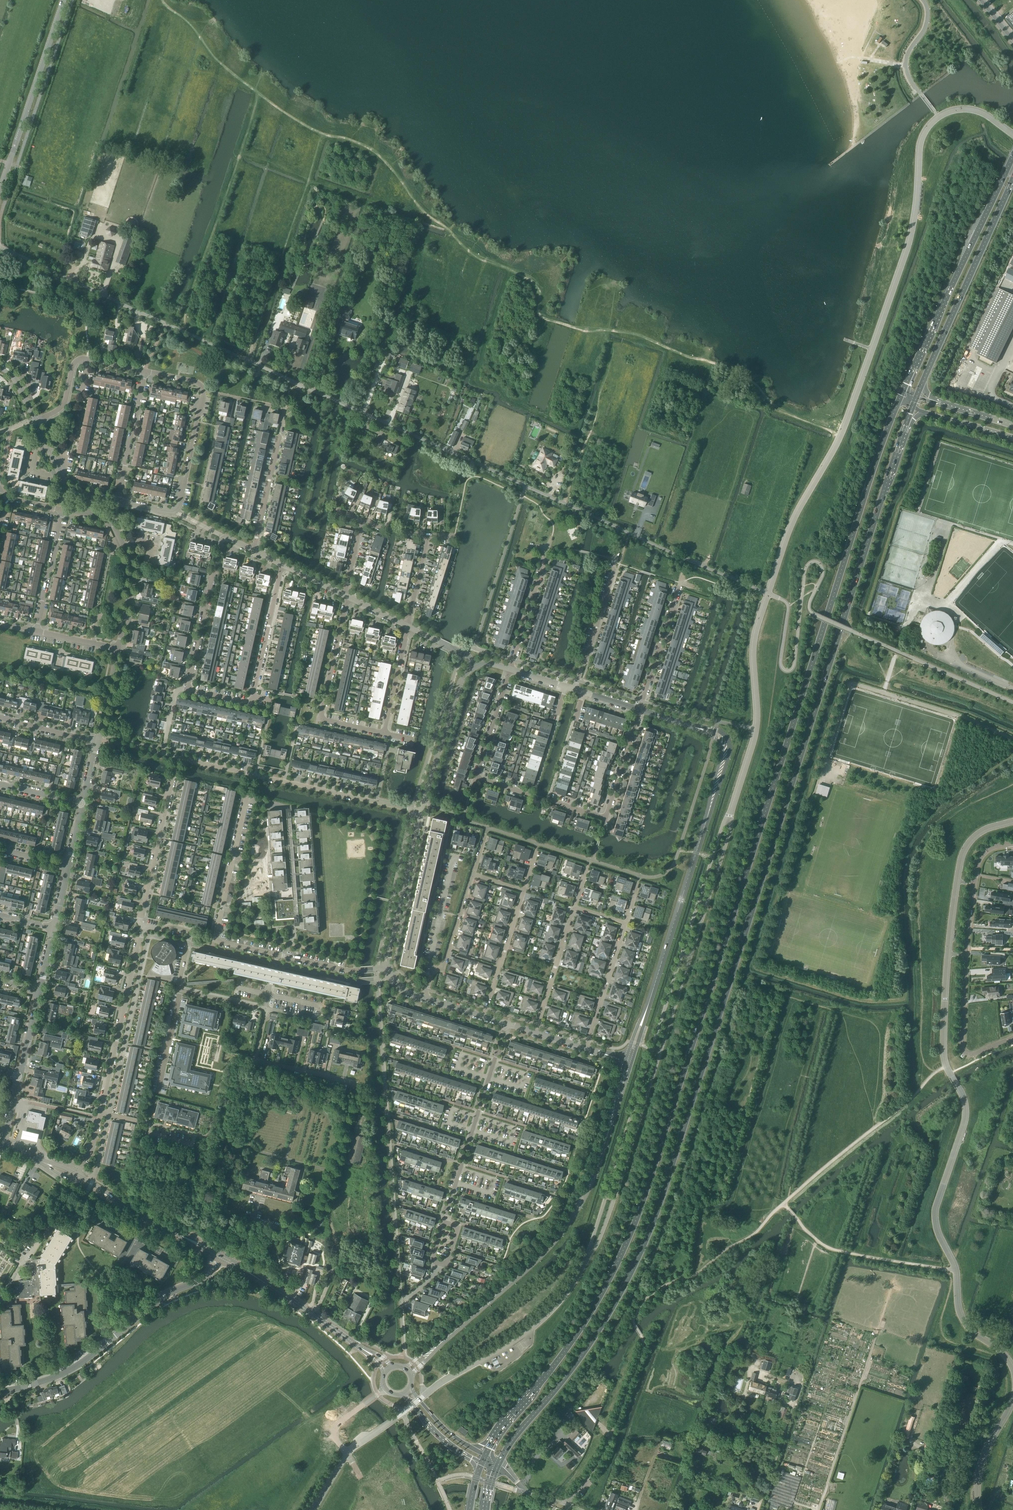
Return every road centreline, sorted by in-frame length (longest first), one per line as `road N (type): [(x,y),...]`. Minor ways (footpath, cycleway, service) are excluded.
road 1 (secondary): [(496,1466),(592,1342),(653,1222),(908,422)]
road 2 (secondary): [(902,397),(634,1226),(578,1333),(493,1443)]
road 3 (unclassified): [(0,246),(768,594)]
road 4 (tertiary): [(631,1063),(729,751),(723,737),(639,710)]
road 5 (unclassified): [(314,1315),(338,1261),(326,1204),(356,1086),(257,1059),(266,1009)]
road 6 (tertiary): [(409,1371),(565,1228),(597,1172),(631,1063)]
road 7 (residential): [(1012,1039),(970,1054),(963,1036),(978,862),(1012,844)]
road 8 (secondary): [(1012,157),(902,397)]
road 9 (residential): [(9,1390),(77,1366),(165,1292),(206,1276),(220,1257)]
road 10 (residential): [(278,956),(215,941),(253,775)]
road 11 (secondary): [(924,381),(1012,180)]
road 12 (residential): [(444,1224),(506,1024)]
road 13 (tertiary): [(0,189),(64,0)]
road 14 (residential): [(384,734),(321,721),(346,596)]
road 15 (residential): [(144,926),(100,1112)]
road 16 (residential): [(173,512),(203,390),(145,372)]
road 17 (residential): [(254,551),(284,413),(245,399)]
road 18 (residential): [(639,710),(606,818),(548,801)]
road 19 (residential): [(534,796),(478,778),(509,669)]
road 20 (residential): [(144,926),(177,758)]
road 21 (residential): [(419,812),(253,775)]
road 22 (residential): [(118,650),(135,569),(113,522),(88,517)]
road 23 (tertiary): [(388,968),(419,812)]
road 24 (residential): [(188,689),(220,535)]
road 25 (tertiary): [(419,812),(473,666)]
road 26 (residential): [(145,372),(78,361),(64,404),(36,423)]
road 27 (residential): [(251,702),(282,565)]
road 28 (residential): [(639,710),(680,583)]
road 29 (residential): [(576,690),(616,563)]
road 30 (residential): [(535,1033),(574,907)]
road 31 (residential): [(72,1191),(0,1301)]
road 32 (residential): [(118,500),(145,372)]
road 33 (residential): [(484,1016),(522,891)]
road 34 (residential): [(586,1049),(624,924)]
road 35 (residential): [(509,669),(546,550)]
road 36 (residential): [(36,632),(62,511)]

